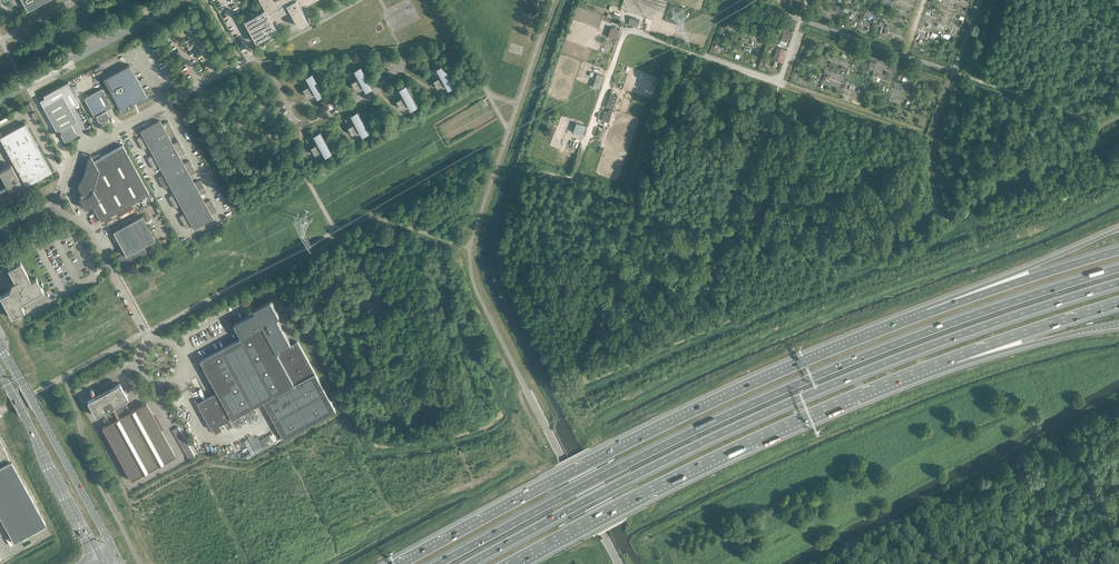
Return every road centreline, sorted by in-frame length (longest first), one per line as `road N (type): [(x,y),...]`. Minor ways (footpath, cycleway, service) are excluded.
road 1 (motorway): [(1118,269),(808,379),(438,563)]
road 2 (motorway): [(468,563),(810,394),(1118,283)]
road 3 (motorway): [(931,312),(692,413),(403,563)]
road 4 (motorway): [(508,563),(697,464),(954,357)]
road 5 (unclassified): [(767,78),(628,31),(583,150)]
road 6 (secondary): [(118,556),(0,343)]
road 7 (track): [(439,427),(334,233)]
road 8 (secondary): [(0,371),(102,558)]
road 9 (motorway): [(1118,229),(931,312)]
road 10 (residential): [(401,66),(372,95),(301,124),(254,58)]
road 11 (motorway): [(1118,250),(931,312)]
road 12 (residential): [(56,203),(91,230),(149,345)]
road 13 (motorway): [(954,357),(1118,304)]
road 14 (motorway): [(954,357),(1118,325)]
road 15 (unclassified): [(767,78),(918,128)]
road 16 (residential): [(254,58),(360,0)]

